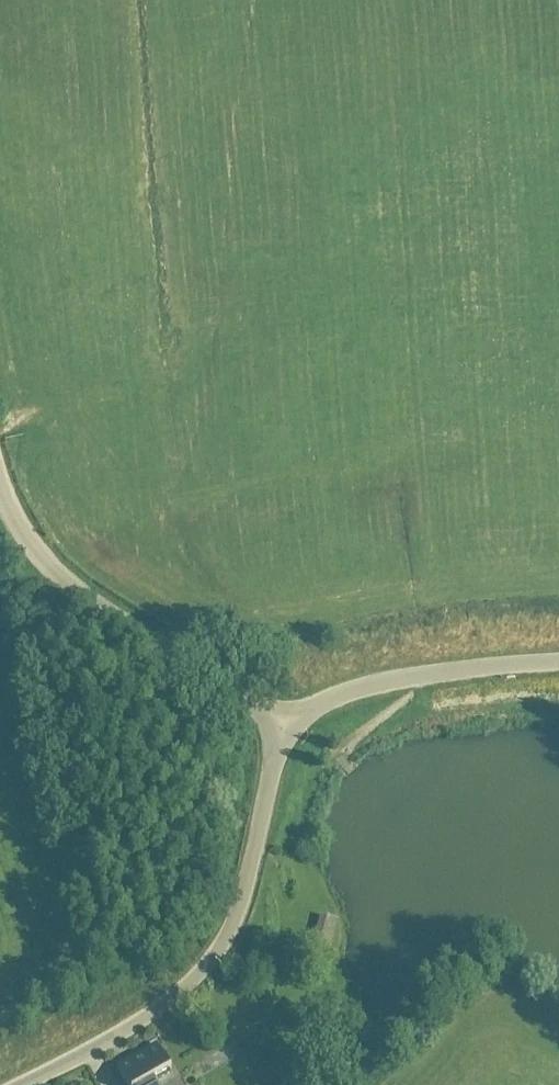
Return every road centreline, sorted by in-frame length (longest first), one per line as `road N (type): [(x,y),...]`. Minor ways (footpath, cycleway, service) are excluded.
road 1 (unclassified): [(19,1084),(155,1008),(221,943),(292,727)]
road 2 (unclassified): [(292,727),(22,546),(0,493)]
road 3 (residential): [(292,727),(323,699),(382,680),(558,660)]

